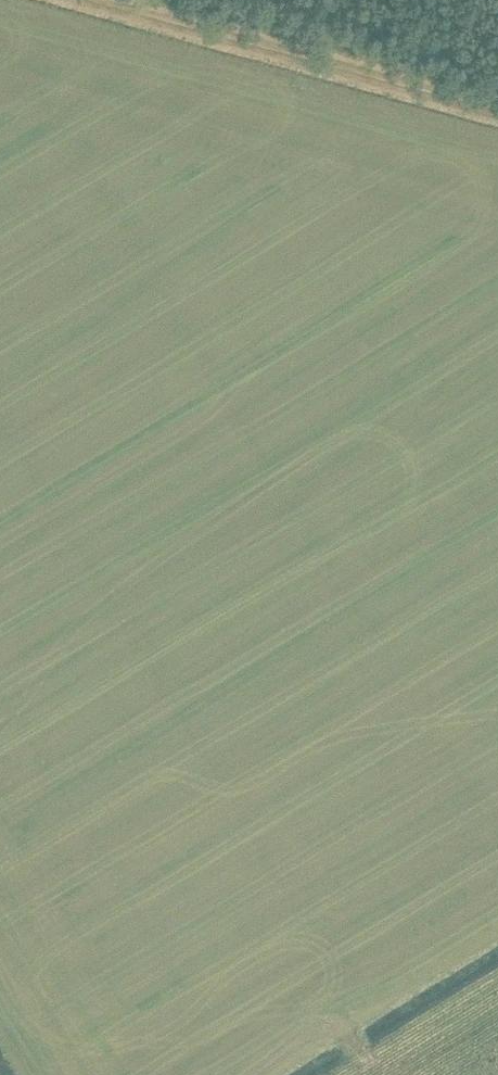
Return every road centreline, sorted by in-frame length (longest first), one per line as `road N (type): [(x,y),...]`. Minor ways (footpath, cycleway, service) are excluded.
road 1 (track): [(85,0),(497,114)]

